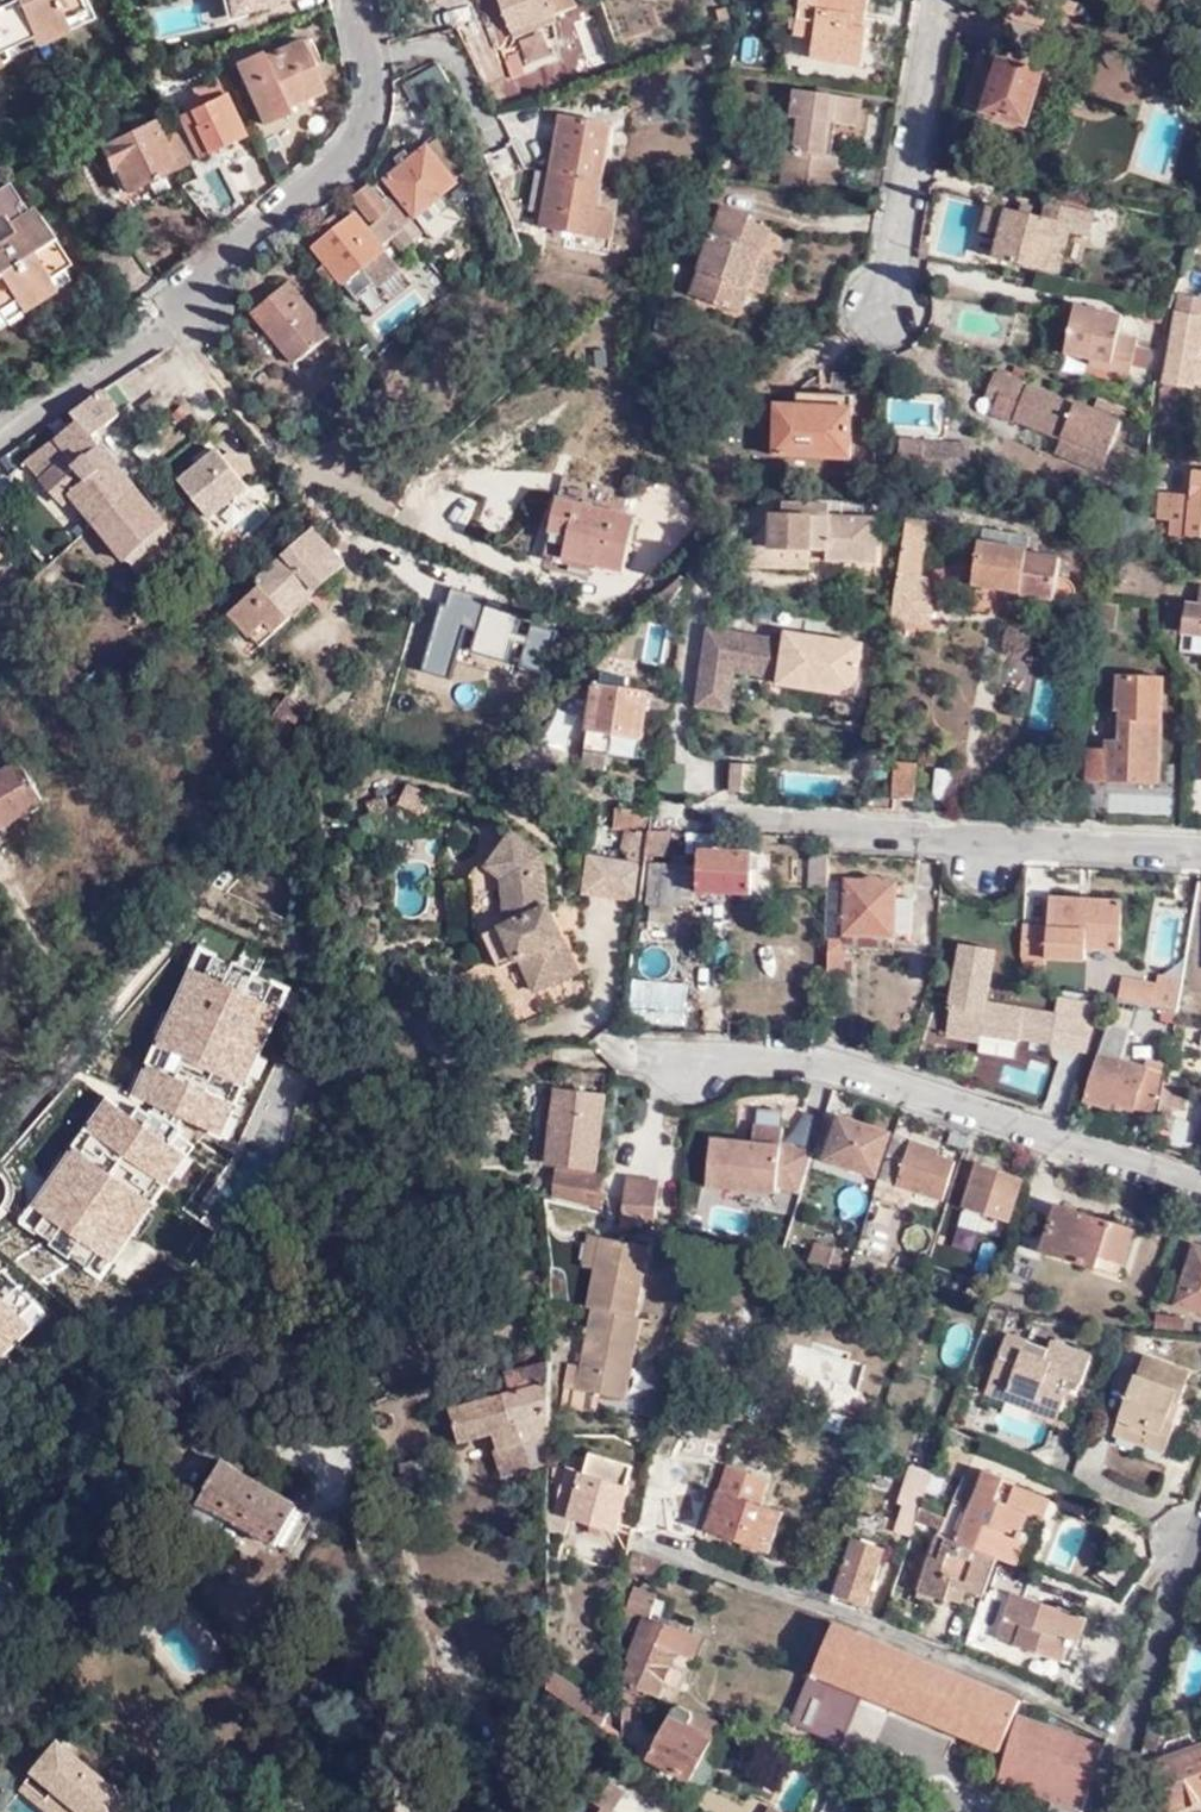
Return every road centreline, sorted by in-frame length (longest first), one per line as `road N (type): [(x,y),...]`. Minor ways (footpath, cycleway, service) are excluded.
road 1 (residential): [(681,814),(1200,855)]
road 2 (residential): [(708,1050),(1200,1187)]
road 3 (residential): [(710,1573),(1133,1728)]
road 4 (residential): [(361,0),(375,87),(362,132),(346,158),(187,297)]
road 5 (residential): [(890,318),(944,0)]
road 6 (residential): [(1200,1544),(1133,1728)]

